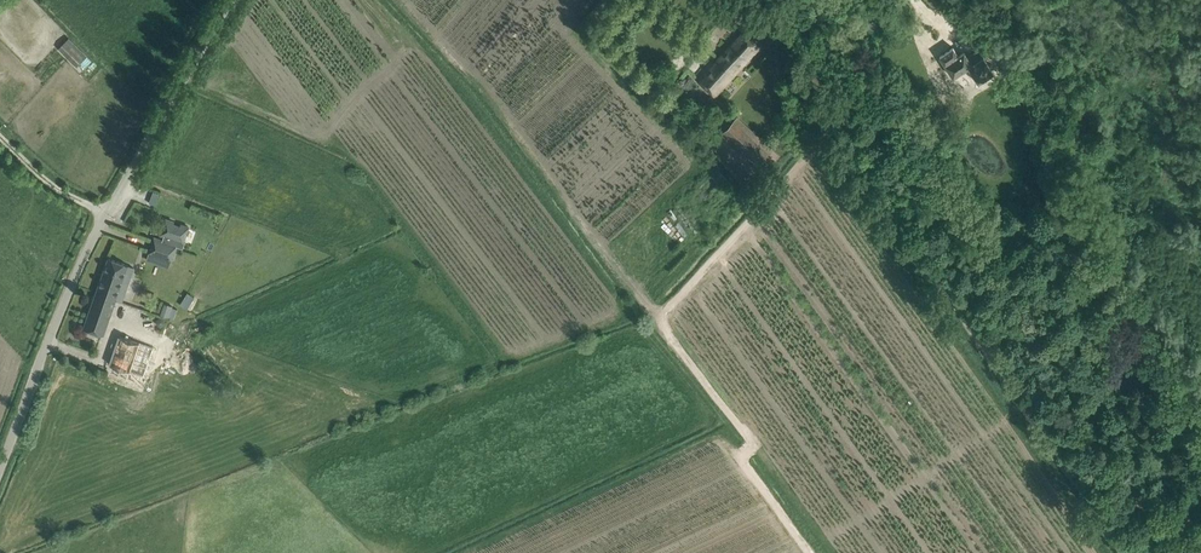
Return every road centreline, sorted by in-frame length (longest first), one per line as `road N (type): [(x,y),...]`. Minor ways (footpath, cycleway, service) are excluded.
road 1 (track): [(1122,552),(840,135),(852,93),(785,35)]
road 2 (unclassified): [(0,468),(79,265),(230,0)]
road 3 (unclassified): [(619,0),(598,32),(656,92),(697,48)]
road 4 (track): [(107,215),(59,189),(0,136)]

